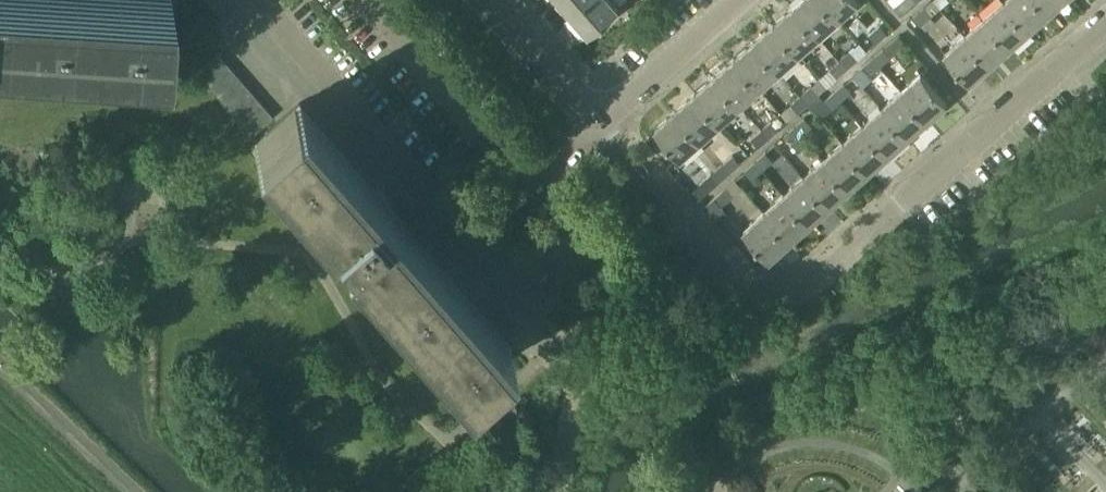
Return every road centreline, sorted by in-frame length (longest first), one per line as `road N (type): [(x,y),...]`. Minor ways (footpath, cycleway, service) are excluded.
road 1 (unclassified): [(1105,22),(791,287),(743,289),(601,123)]
road 2 (residential): [(461,236),(245,0)]
road 3 (residential): [(520,188),(356,0)]
road 4 (residential): [(601,123),(733,0)]
road 5 (unclassified): [(601,123),(491,0)]
road 6 (residential): [(551,350),(461,236)]

